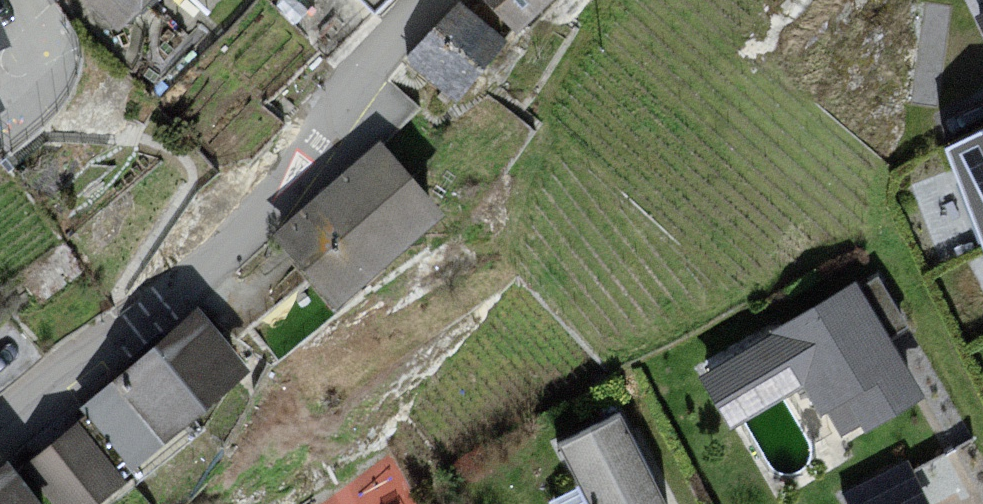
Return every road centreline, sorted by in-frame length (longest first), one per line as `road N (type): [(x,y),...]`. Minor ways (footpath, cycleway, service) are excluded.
road 1 (residential): [(428,0),(302,160),(197,273),(0,424)]

